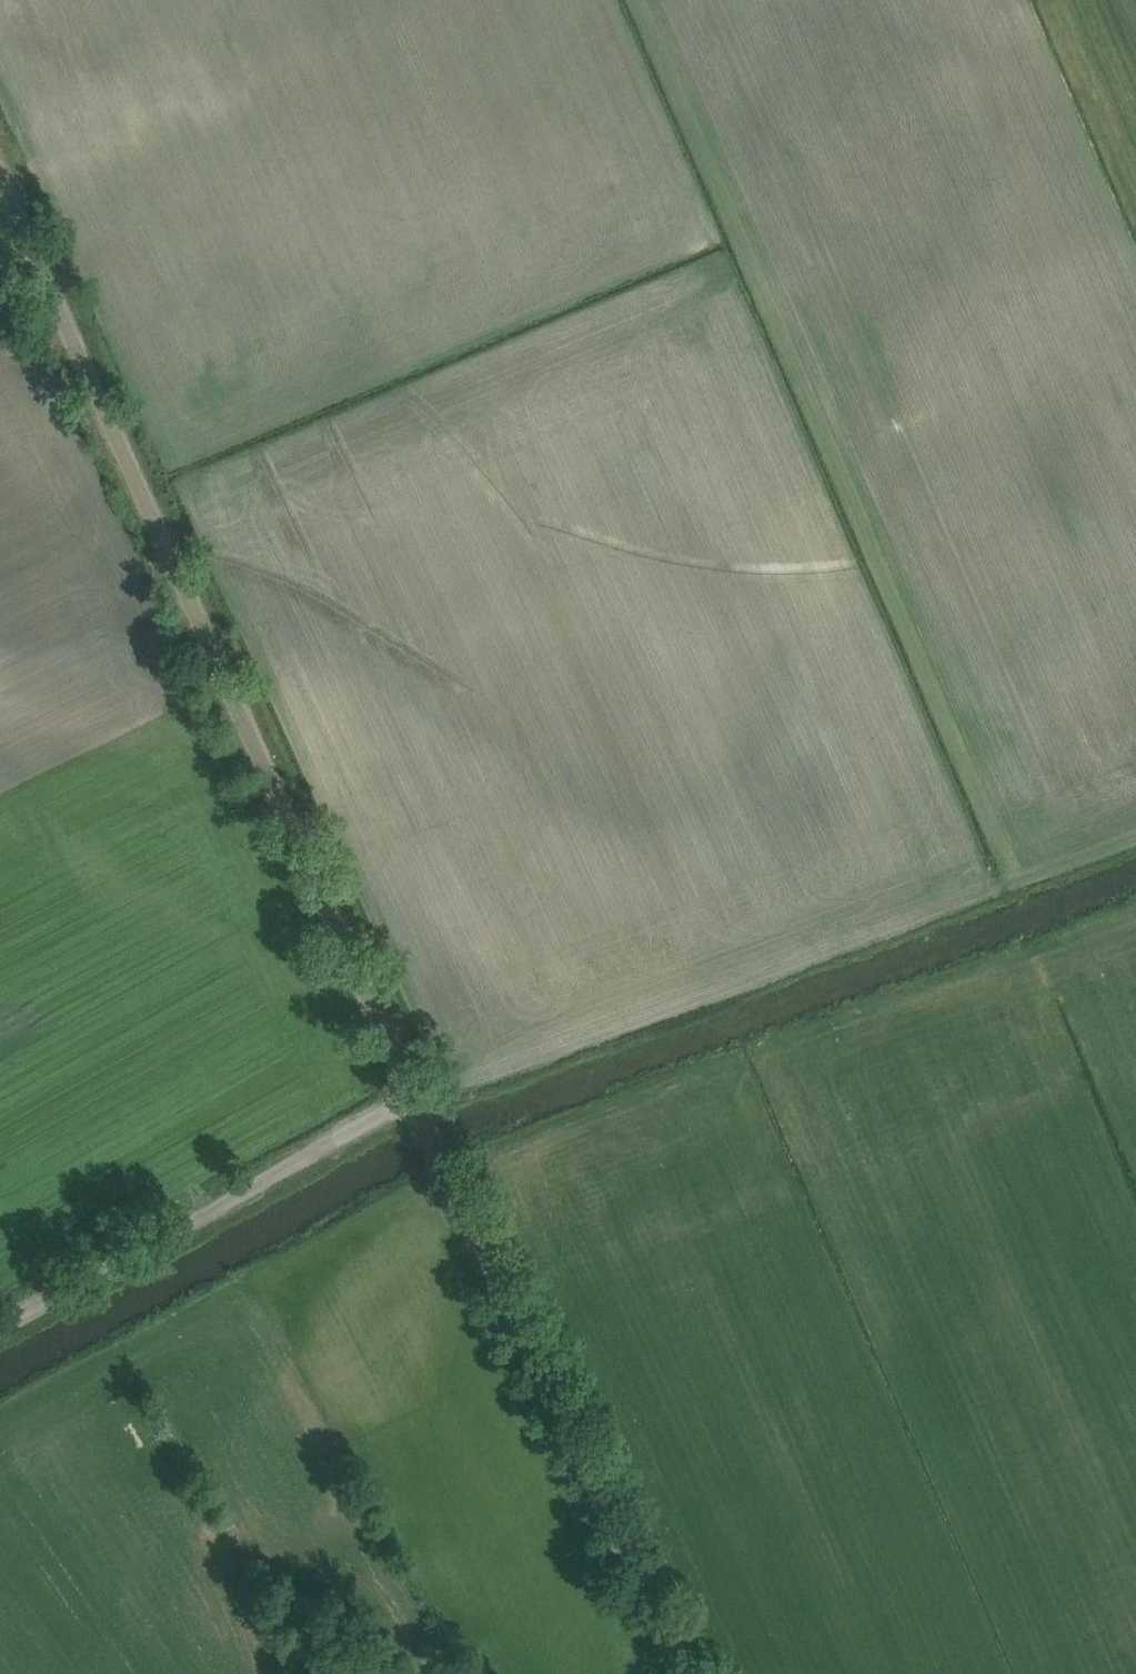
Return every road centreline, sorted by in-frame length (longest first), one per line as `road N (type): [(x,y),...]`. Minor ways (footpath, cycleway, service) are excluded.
road 1 (unclassified): [(685,1673),(407,1087),(0,181)]
road 2 (track): [(0,1319),(407,1087)]

